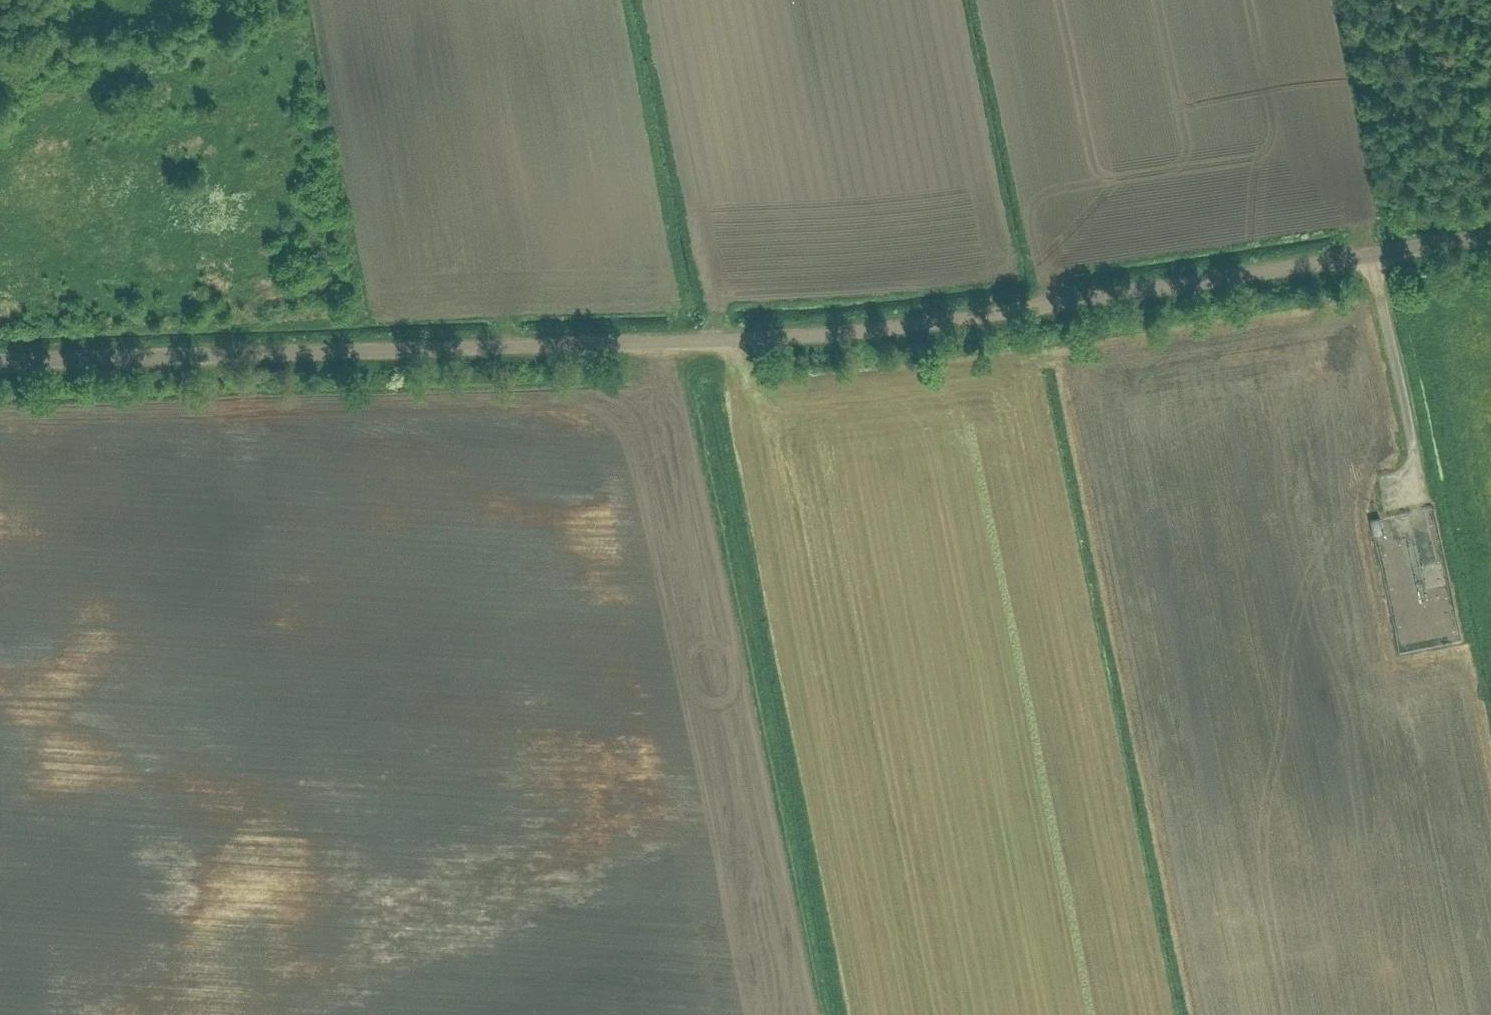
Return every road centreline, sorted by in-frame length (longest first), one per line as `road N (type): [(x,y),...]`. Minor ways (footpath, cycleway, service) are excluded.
road 1 (unclassified): [(0,360),(748,339),(894,325),(1490,236)]
road 2 (track): [(819,1014),(703,475),(682,428),(673,370),(682,265),(625,0)]

